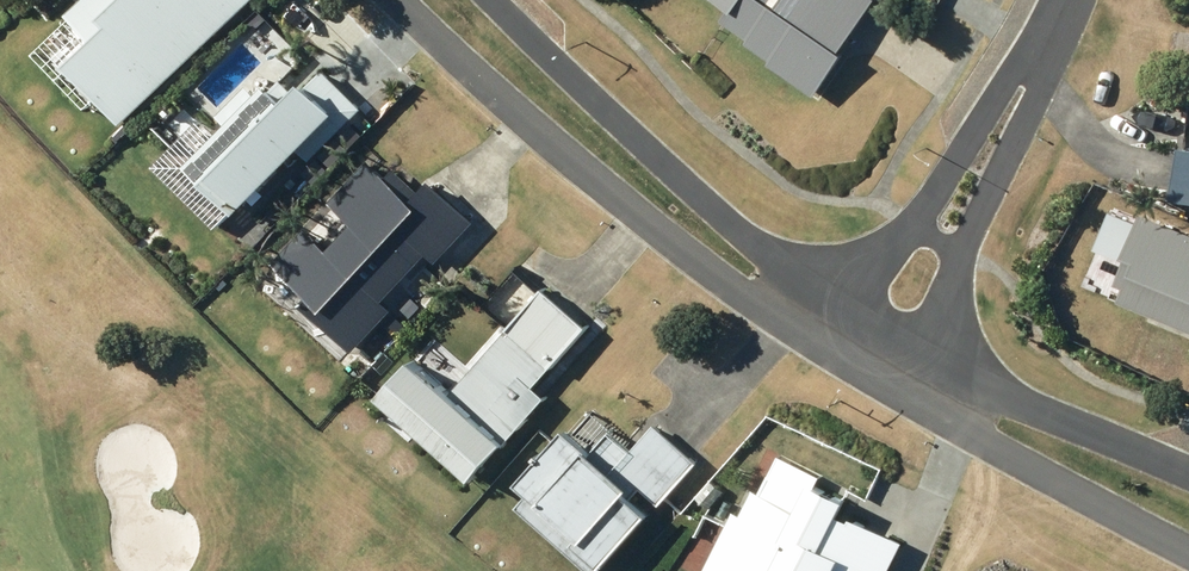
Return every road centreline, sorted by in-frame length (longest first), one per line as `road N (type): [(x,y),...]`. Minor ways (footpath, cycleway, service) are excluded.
road 1 (residential): [(447,0),(752,272),(877,353)]
road 2 (residential): [(877,353),(1064,0)]
road 3 (residential): [(877,353),(1188,520)]

